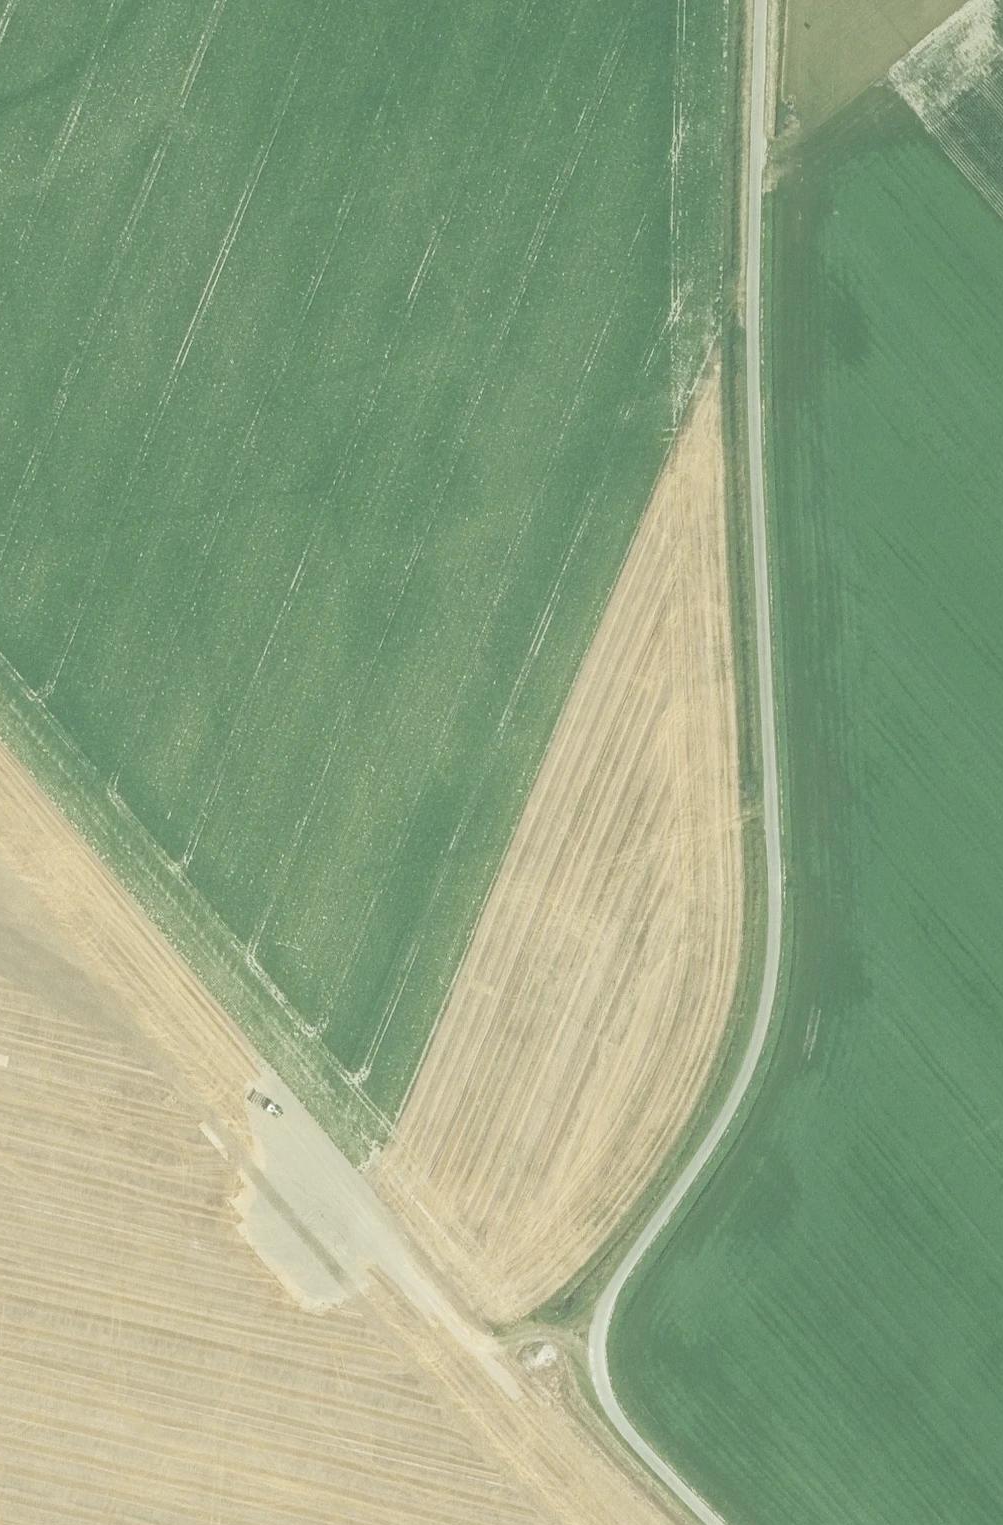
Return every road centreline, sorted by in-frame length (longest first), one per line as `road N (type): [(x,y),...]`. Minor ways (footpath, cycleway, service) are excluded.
road 1 (unclassified): [(716,1524),(613,1413),(596,1364),(613,1289),(740,1088),(770,988),(775,934),(755,425),(760,0)]

